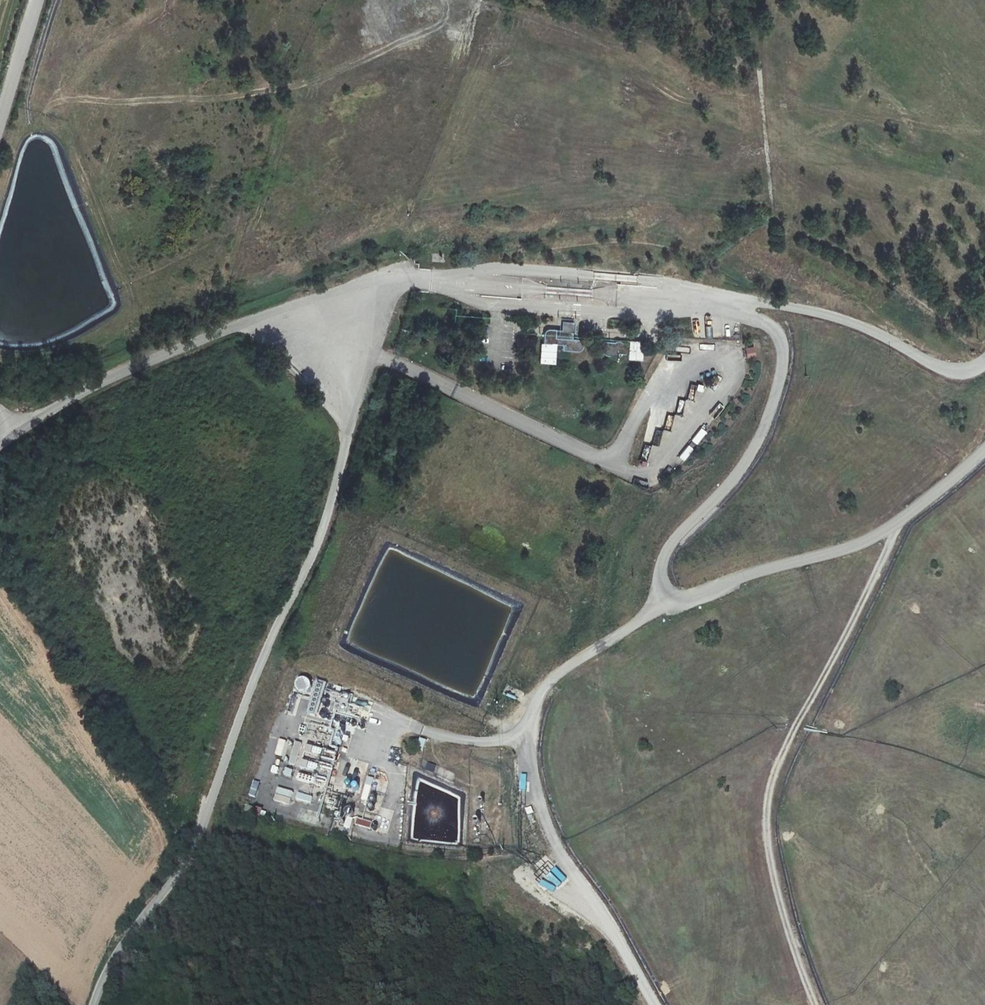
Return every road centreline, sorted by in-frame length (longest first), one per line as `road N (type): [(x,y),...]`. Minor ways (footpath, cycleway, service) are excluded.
road 1 (unclassified): [(13,432),(72,397),(214,339),(397,281),(320,534),(256,670),(199,830),(180,875),(108,967),(96,1004)]
road 2 (track): [(815,1004),(780,902),(763,815),(782,756),(900,519)]
road 3 (track): [(516,730),(551,838),(650,1004)]
road 4 (unclassified): [(0,121),(38,0)]

